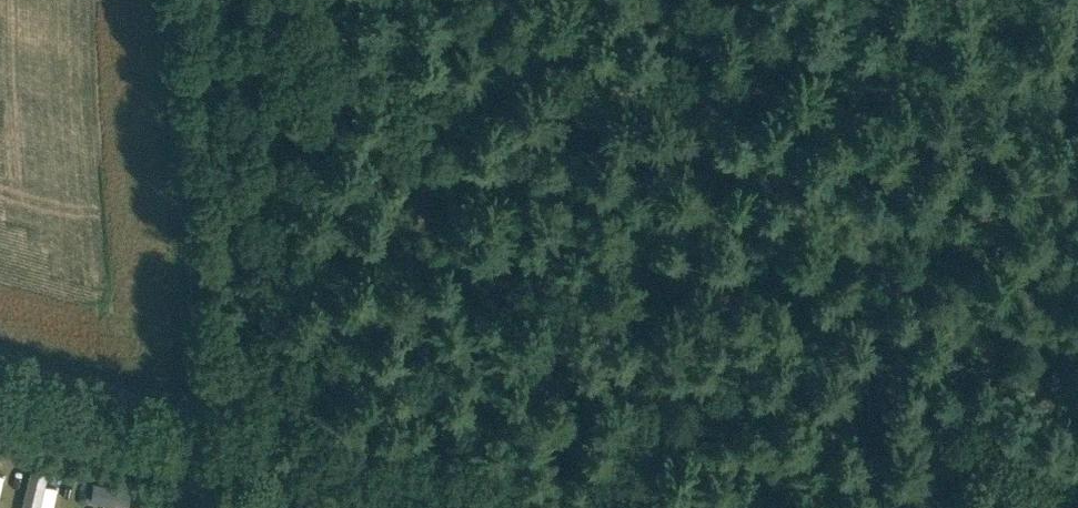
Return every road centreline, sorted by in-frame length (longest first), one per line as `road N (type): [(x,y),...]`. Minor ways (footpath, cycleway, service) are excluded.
road 1 (track): [(168,0),(194,414)]
road 2 (track): [(408,507),(204,452)]
road 3 (unclassified): [(194,414),(0,362)]

